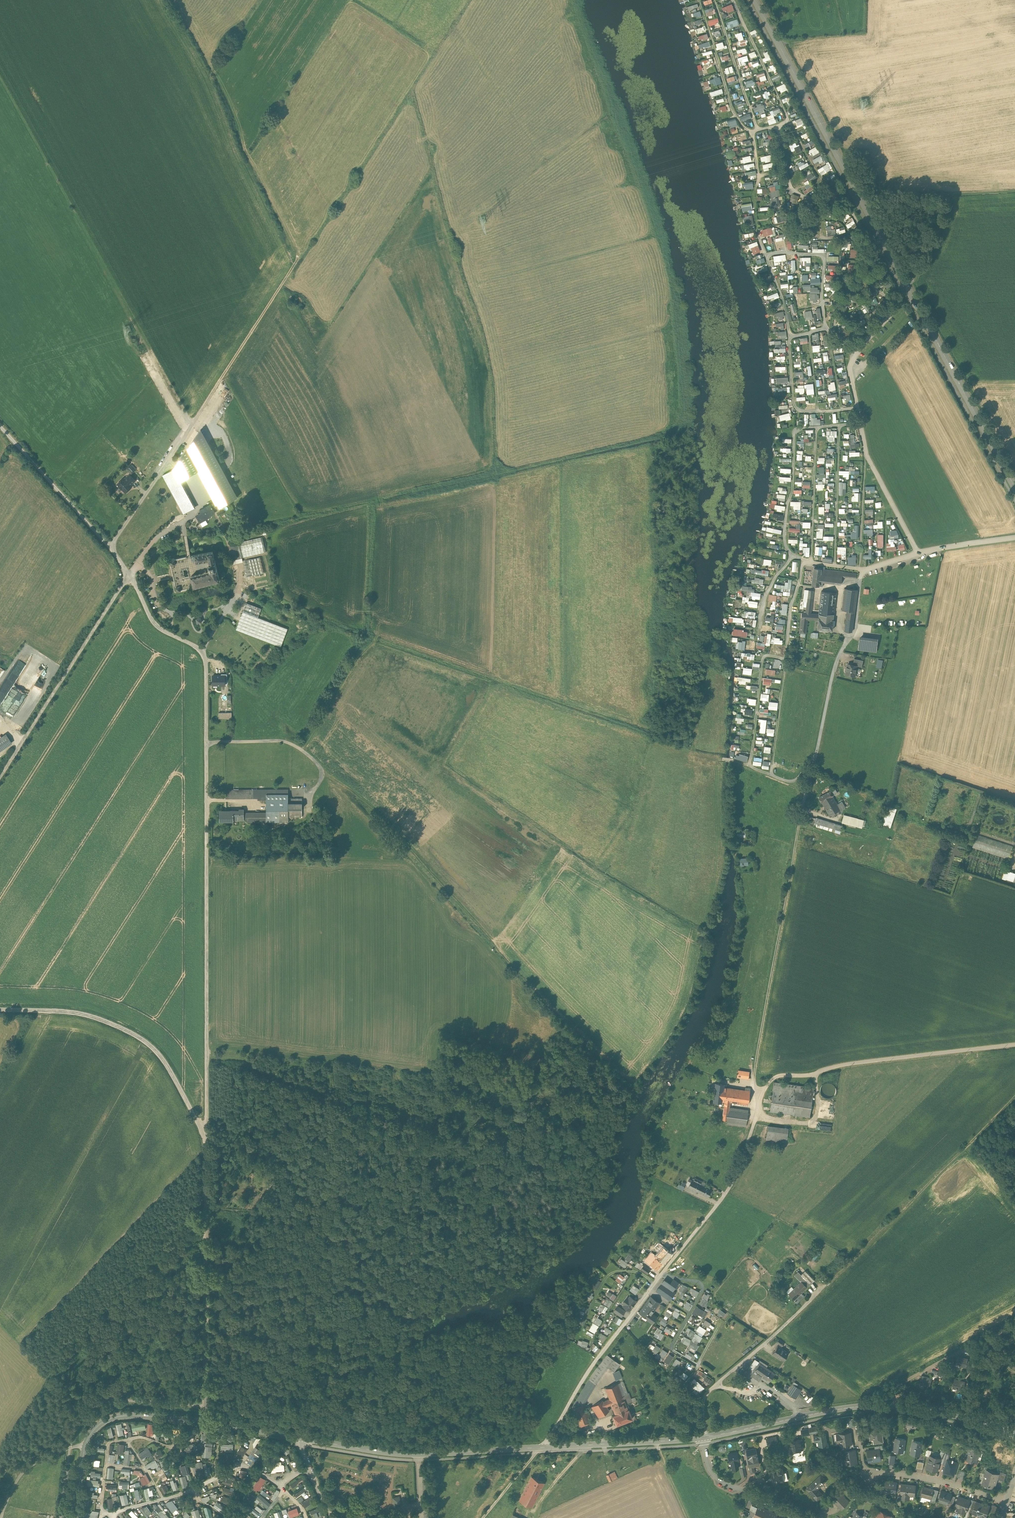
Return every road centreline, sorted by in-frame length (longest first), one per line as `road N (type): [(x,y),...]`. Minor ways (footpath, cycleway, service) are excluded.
road 1 (unclassified): [(205,1136),(205,659),(155,624),(129,574)]
road 2 (secondary): [(1014,487),(756,0)]
road 3 (track): [(864,570),(854,633),(838,657),(804,799),(757,1060),(760,1092)]
road 4 (residential): [(542,1447),(587,1374),(730,1189),(760,1092)]
road 5 (tertiary): [(703,1438),(864,1406),(936,1412),(1014,1432)]
road 6 (unclassified): [(205,1422),(205,1136)]
road 7 (residential): [(917,553),(867,457),(849,366),(897,308)]
road 8 (unclassified): [(0,1009),(78,1013),(147,1042),(205,1136)]
road 9 (track): [(828,1283),(1014,1099)]
road 10 (track): [(323,771),(367,805),(497,942)]
road 11 (unclassified): [(129,574),(0,776)]
road 12 (tertiary): [(304,1439),(418,1454),(542,1447)]
road 13 (residential): [(828,1283),(707,1393),(703,1438)]
road 14 (track): [(187,431),(296,262)]
road 15 (residential): [(859,1436),(867,1477),(928,1478),(1006,1500)]
road 16 (unclassified): [(110,547),(0,424)]
road 17 (tertiary): [(542,1447),(703,1438)]
road 18 (track): [(892,1406),(905,1381),(1014,1320)]
road 19 (unclassified): [(110,547),(187,431)]
road 20 (residential): [(803,1517),(715,1476),(703,1438)]
road 21 (track): [(300,749),(377,636)]
road 22 (tertiary): [(86,1443),(118,1416),(205,1422)]
road 23 (residential): [(1,1517),(24,1472),(86,1443)]

